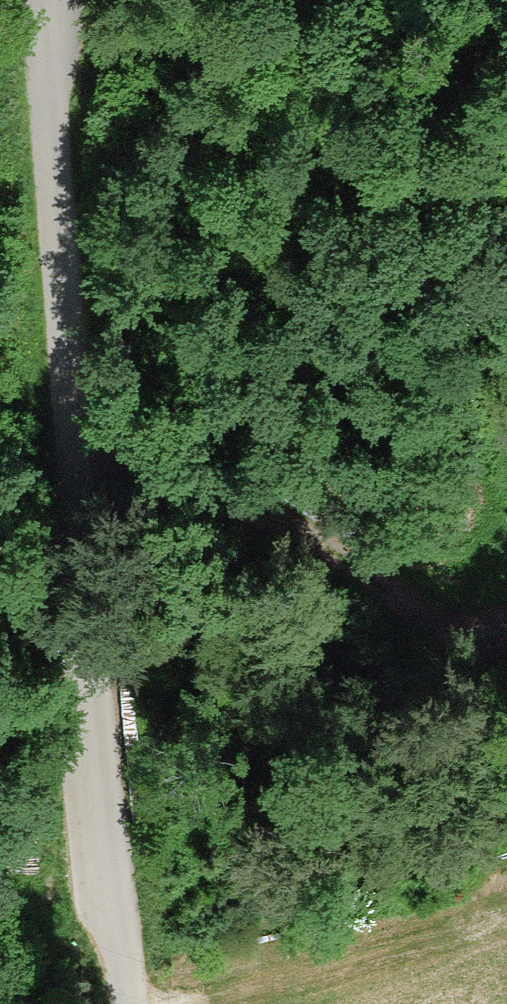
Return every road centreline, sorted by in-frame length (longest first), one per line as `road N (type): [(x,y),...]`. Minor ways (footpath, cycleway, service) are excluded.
road 1 (track): [(129,1003),(40,0)]
road 2 (track): [(81,454),(339,546),(375,584),(438,623),(506,617)]

